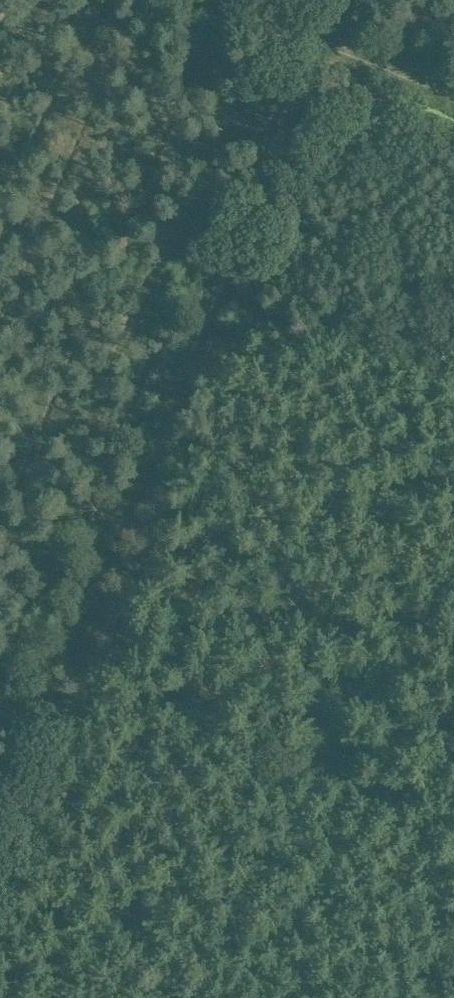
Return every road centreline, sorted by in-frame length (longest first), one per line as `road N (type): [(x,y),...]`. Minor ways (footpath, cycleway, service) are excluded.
road 1 (track): [(321,39),(0,798)]
road 2 (track): [(321,39),(453,96)]

